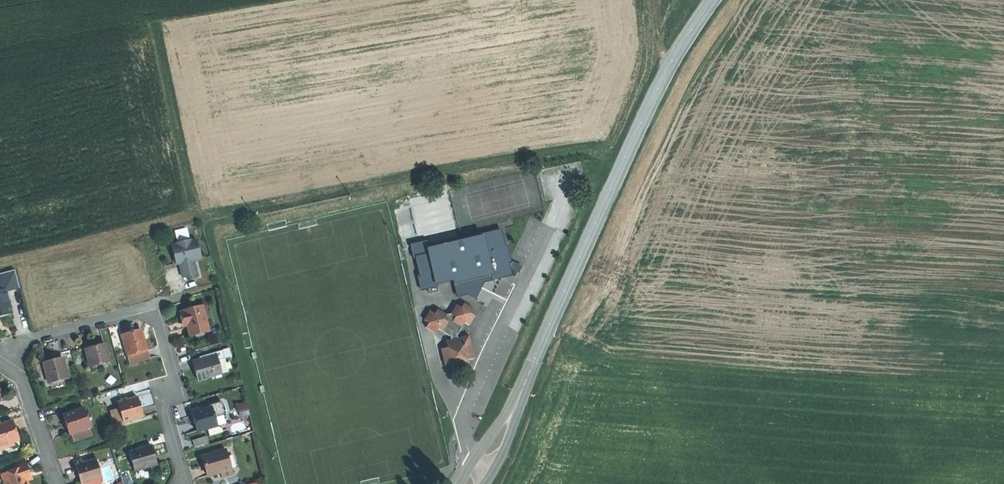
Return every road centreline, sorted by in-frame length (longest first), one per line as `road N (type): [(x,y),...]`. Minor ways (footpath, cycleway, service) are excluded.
road 1 (tertiary): [(717,0),(672,68),(471,483)]
road 2 (residential): [(181,483),(164,403),(175,382),(147,306),(16,343),(4,358)]
road 3 (residential): [(59,483),(22,375),(4,358)]

